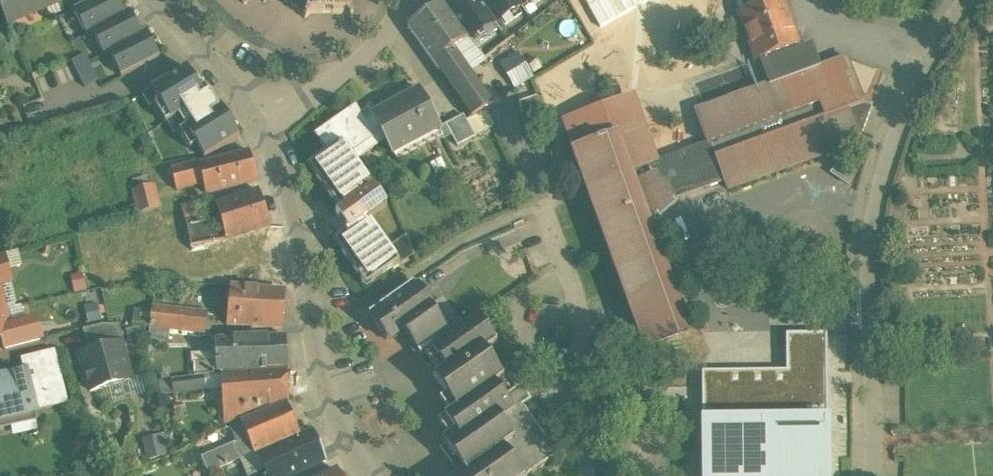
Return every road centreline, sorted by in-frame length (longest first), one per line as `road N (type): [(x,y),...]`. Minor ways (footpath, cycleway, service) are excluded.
road 1 (residential): [(967,0),(910,98),(873,212),(866,475)]
road 2 (residential): [(368,475),(336,423),(313,345),(289,199),(259,126)]
road 3 (residential): [(581,475),(584,395),(573,291),(542,204)]
road 4 (residential): [(259,126),(348,63),(398,0)]
road 5 (residential): [(259,126),(147,0)]

